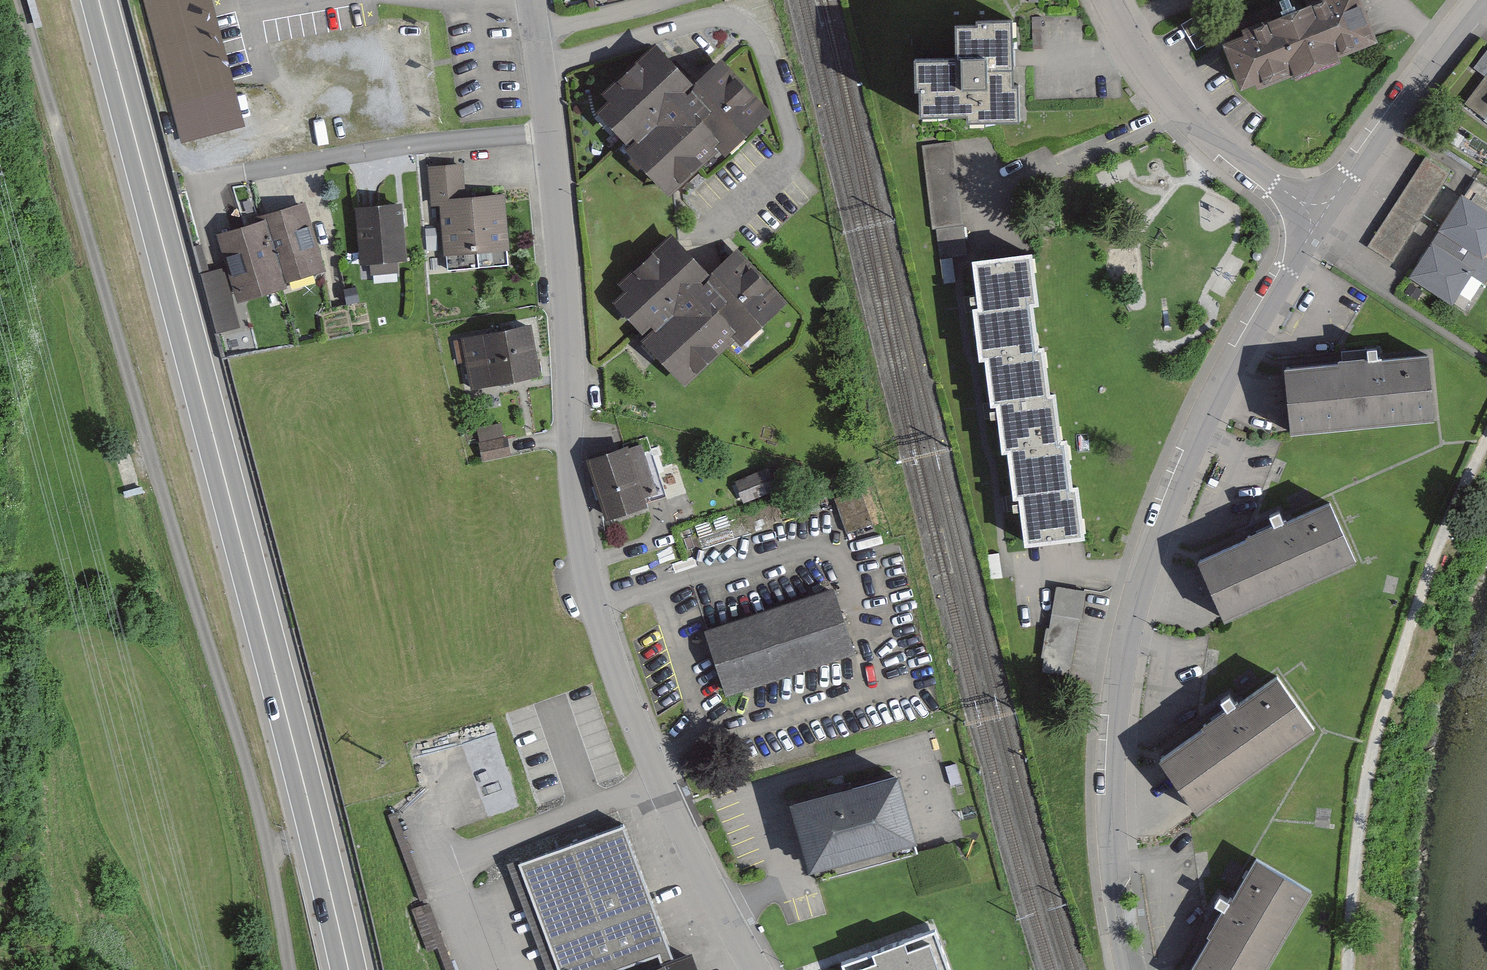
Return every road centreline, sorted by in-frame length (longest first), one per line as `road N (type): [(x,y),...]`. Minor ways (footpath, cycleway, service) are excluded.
road 1 (unclassified): [(530,0),(543,66),(577,504),(595,603),(686,841),(756,969)]
road 2 (unclassified): [(288,969),(261,804),(21,0)]
road 3 (trunk): [(99,0),(348,969)]
road 4 (residential): [(1130,969),(1114,895),(1114,734),(1142,580),(1205,420),(1317,215)]
road 5 (track): [(1486,442),(1439,550),(1374,743),(1349,969)]
road 6 (residential): [(1317,215),(1183,114),(1108,0)]
road 7 (residential): [(1317,215),(1483,0)]

